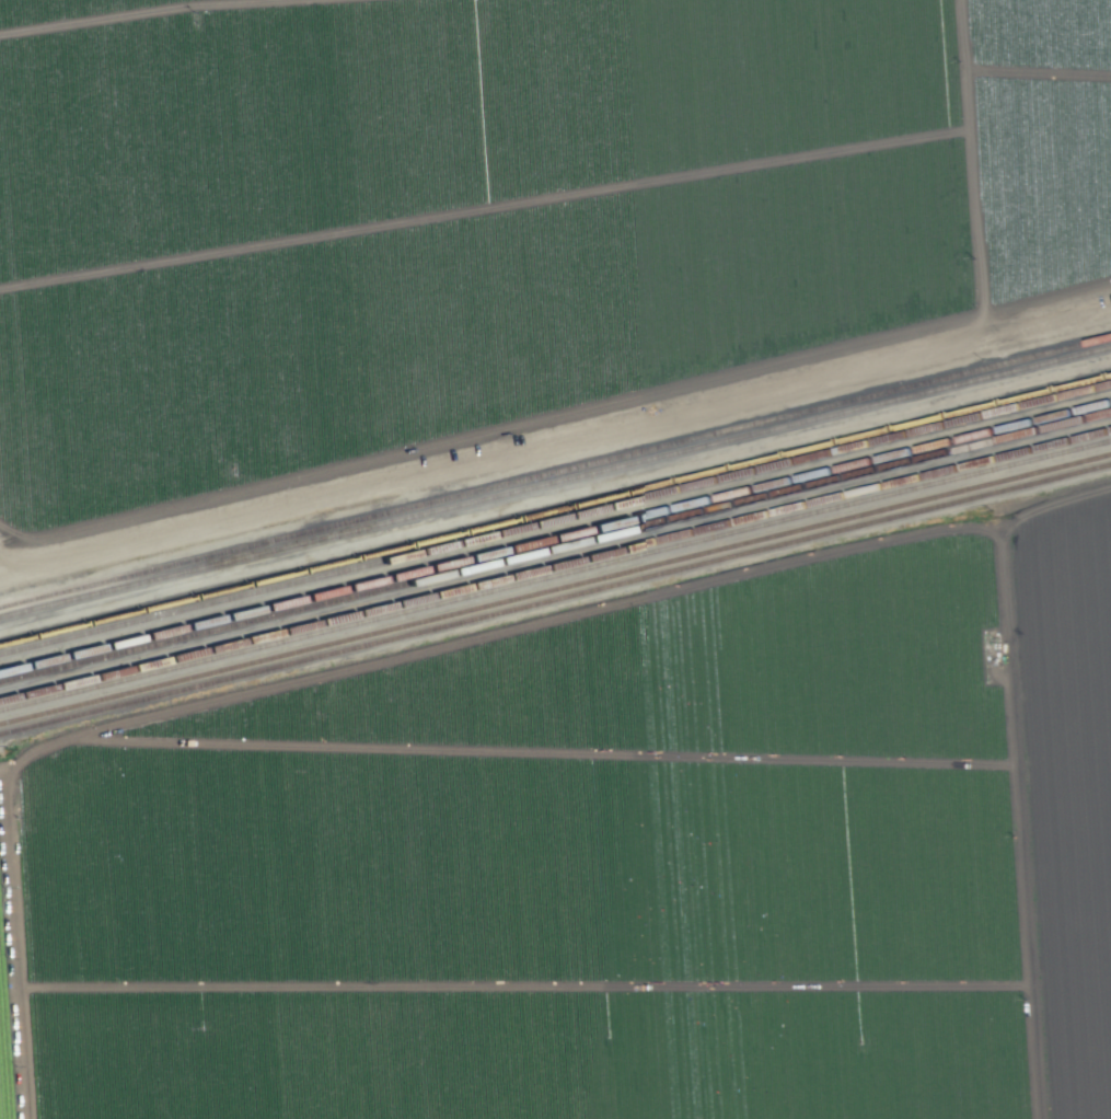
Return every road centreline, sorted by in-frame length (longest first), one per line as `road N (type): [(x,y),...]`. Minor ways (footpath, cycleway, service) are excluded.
road 1 (residential): [(34,1118),(12,757)]

